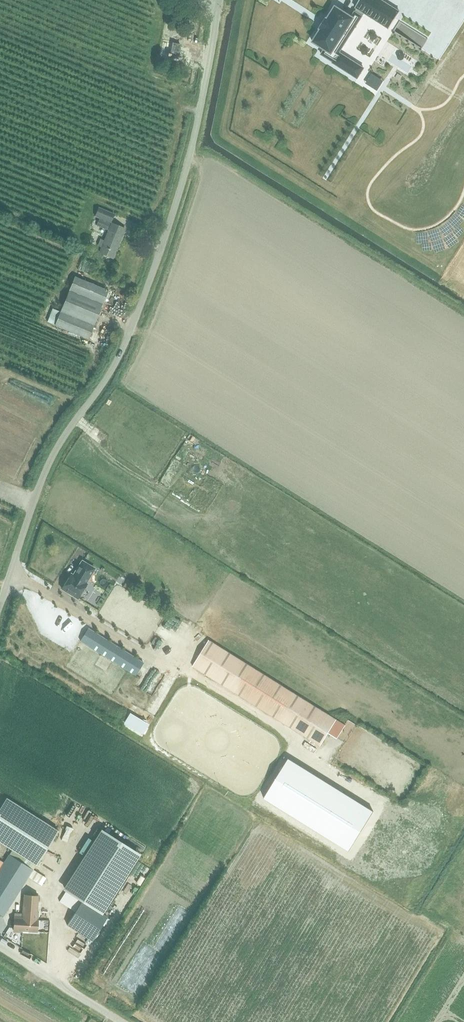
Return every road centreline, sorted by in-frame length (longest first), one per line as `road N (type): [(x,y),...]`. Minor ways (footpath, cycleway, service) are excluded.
road 1 (unclassified): [(0,604),(49,461),(114,367),(161,247),(192,146),(218,0)]
road 2 (unclassified): [(123,1021),(0,946)]

